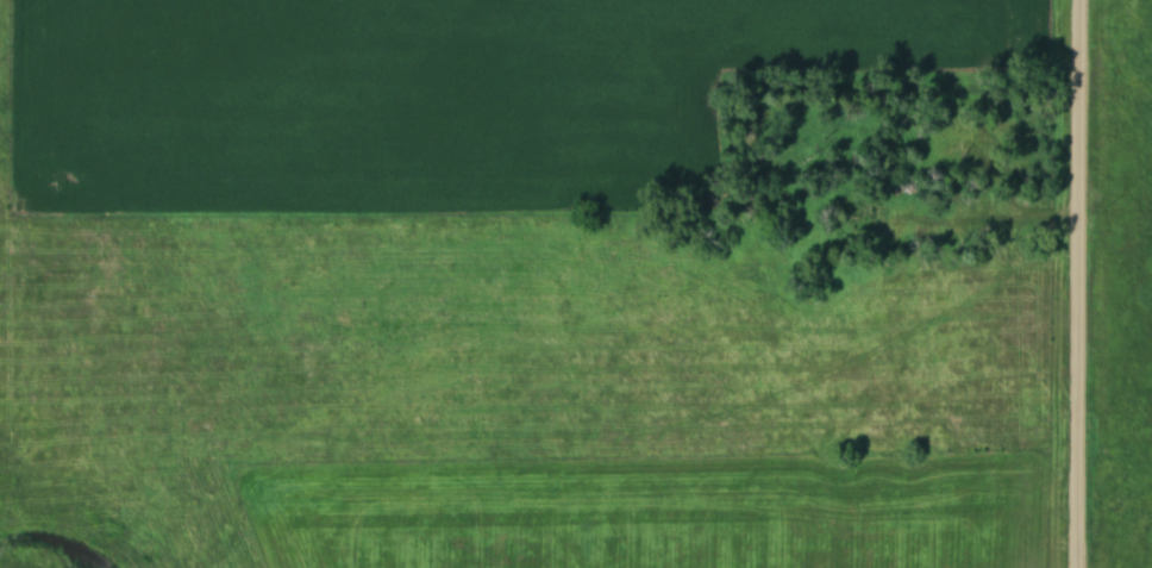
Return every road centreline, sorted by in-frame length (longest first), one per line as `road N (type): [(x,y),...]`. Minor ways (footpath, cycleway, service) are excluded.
road 1 (residential): [(1075,567),(1078,0)]

